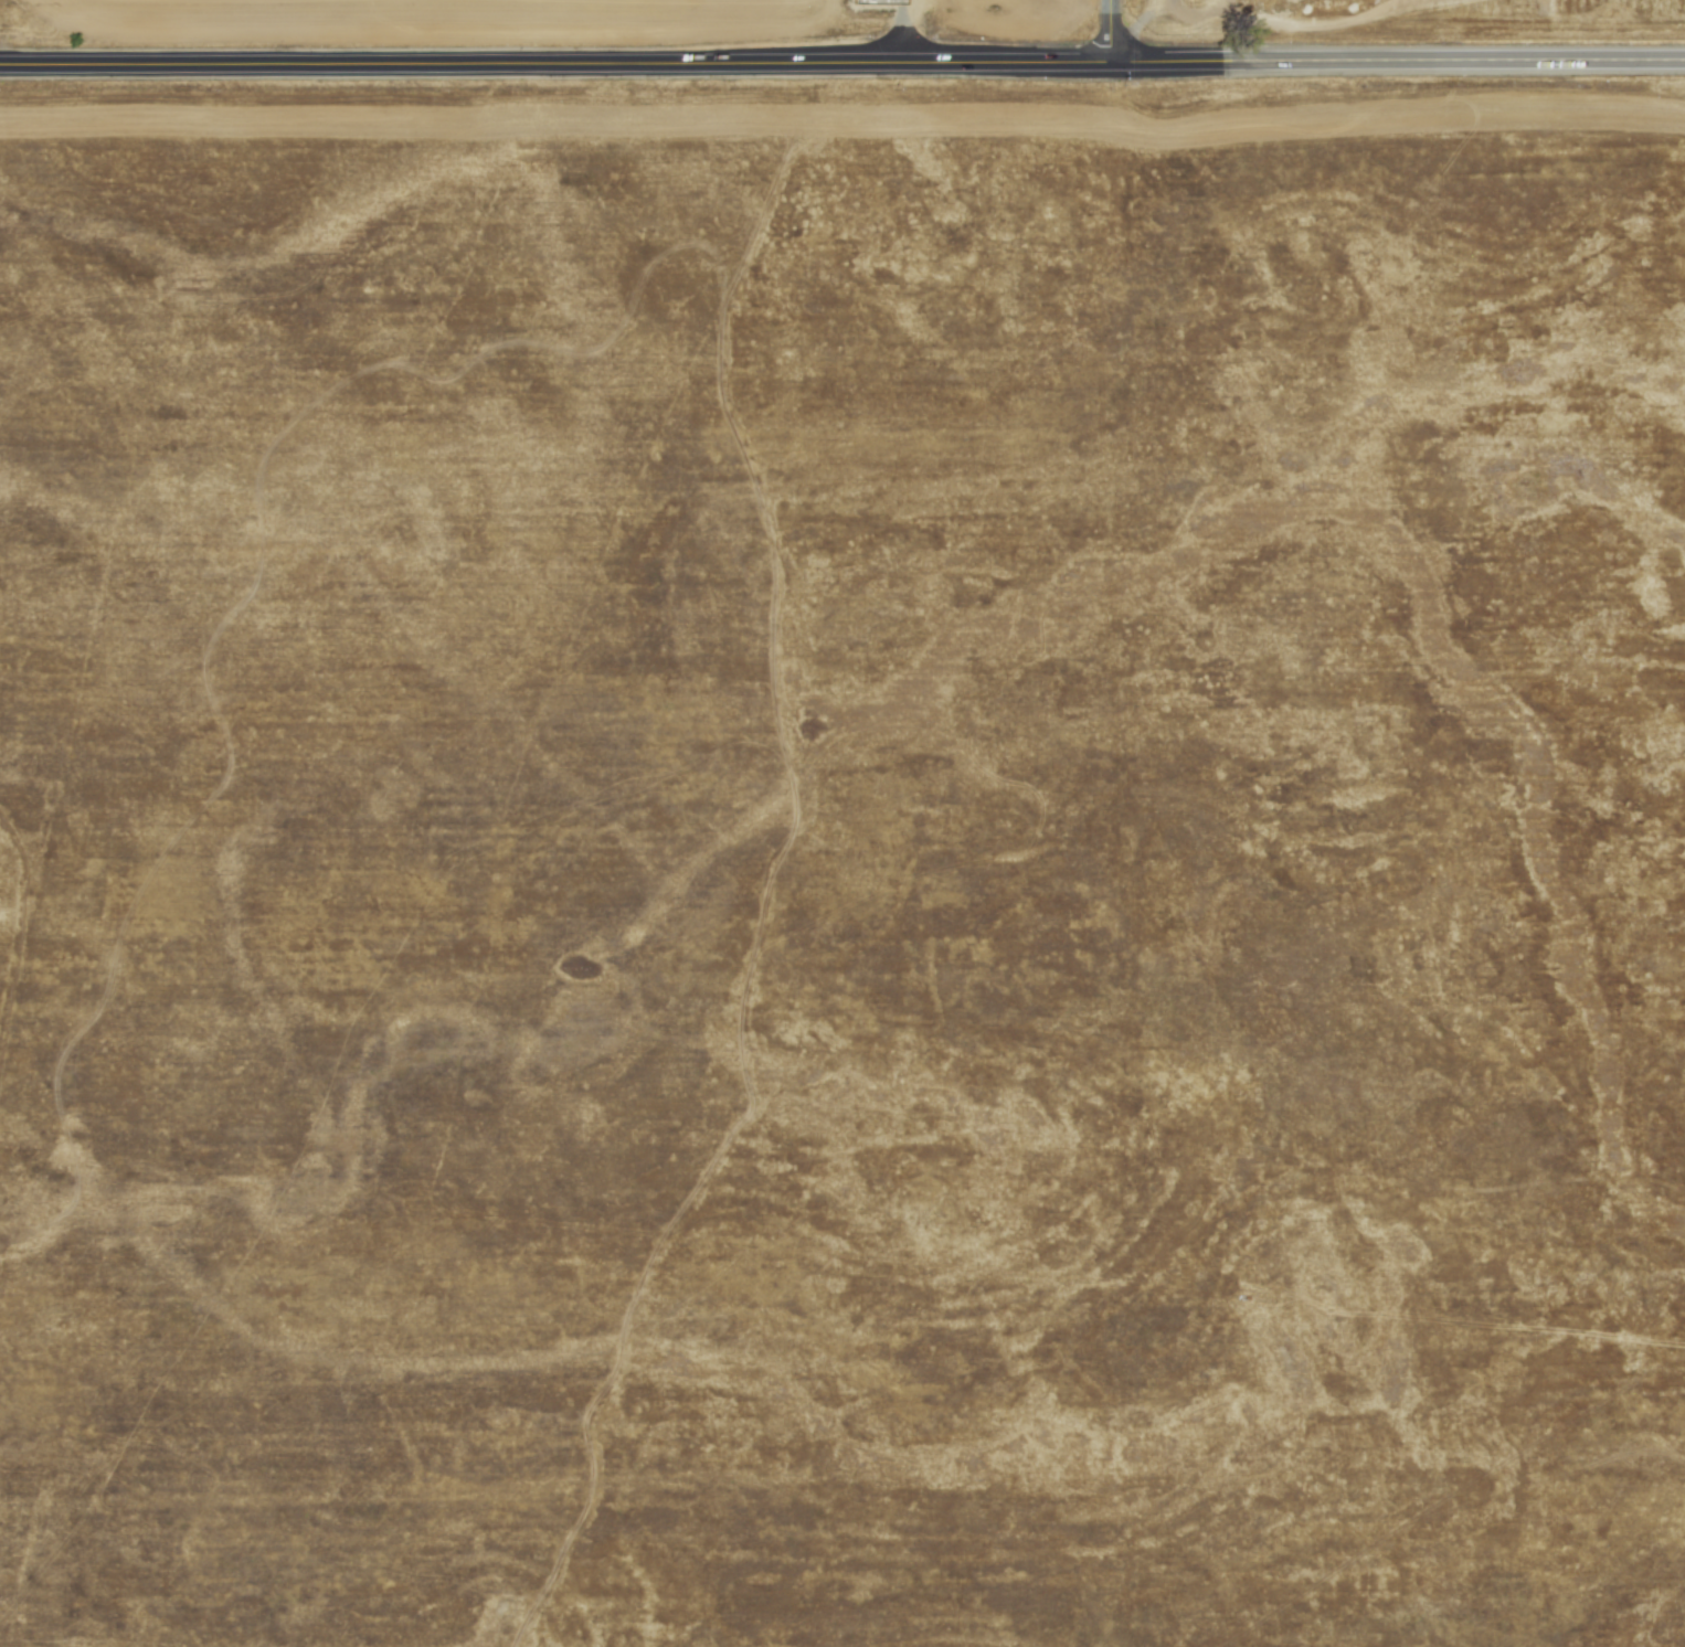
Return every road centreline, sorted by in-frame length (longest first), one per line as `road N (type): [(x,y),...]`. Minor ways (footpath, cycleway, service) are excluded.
road 1 (secondary): [(0,65),(1684,61)]

